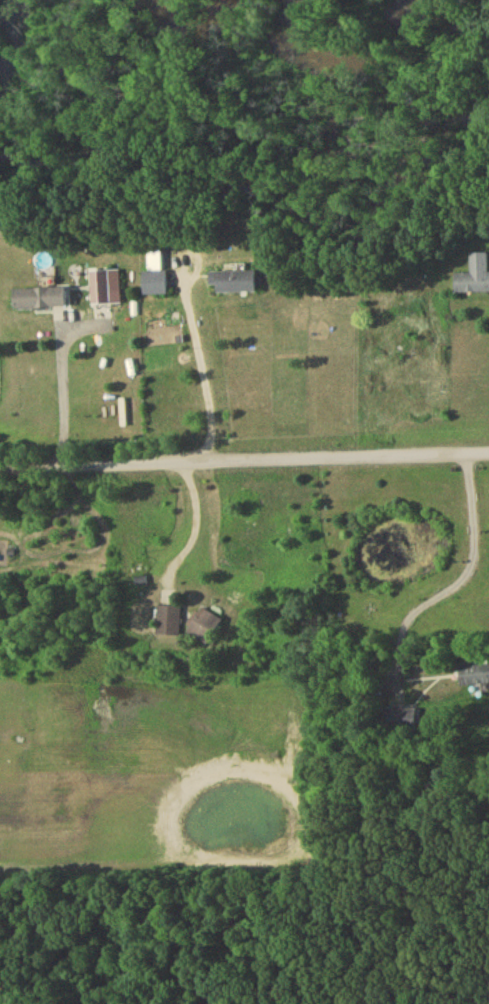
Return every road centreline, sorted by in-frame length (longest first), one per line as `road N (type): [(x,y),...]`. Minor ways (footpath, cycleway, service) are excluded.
road 1 (residential): [(0,472),(488,452)]

